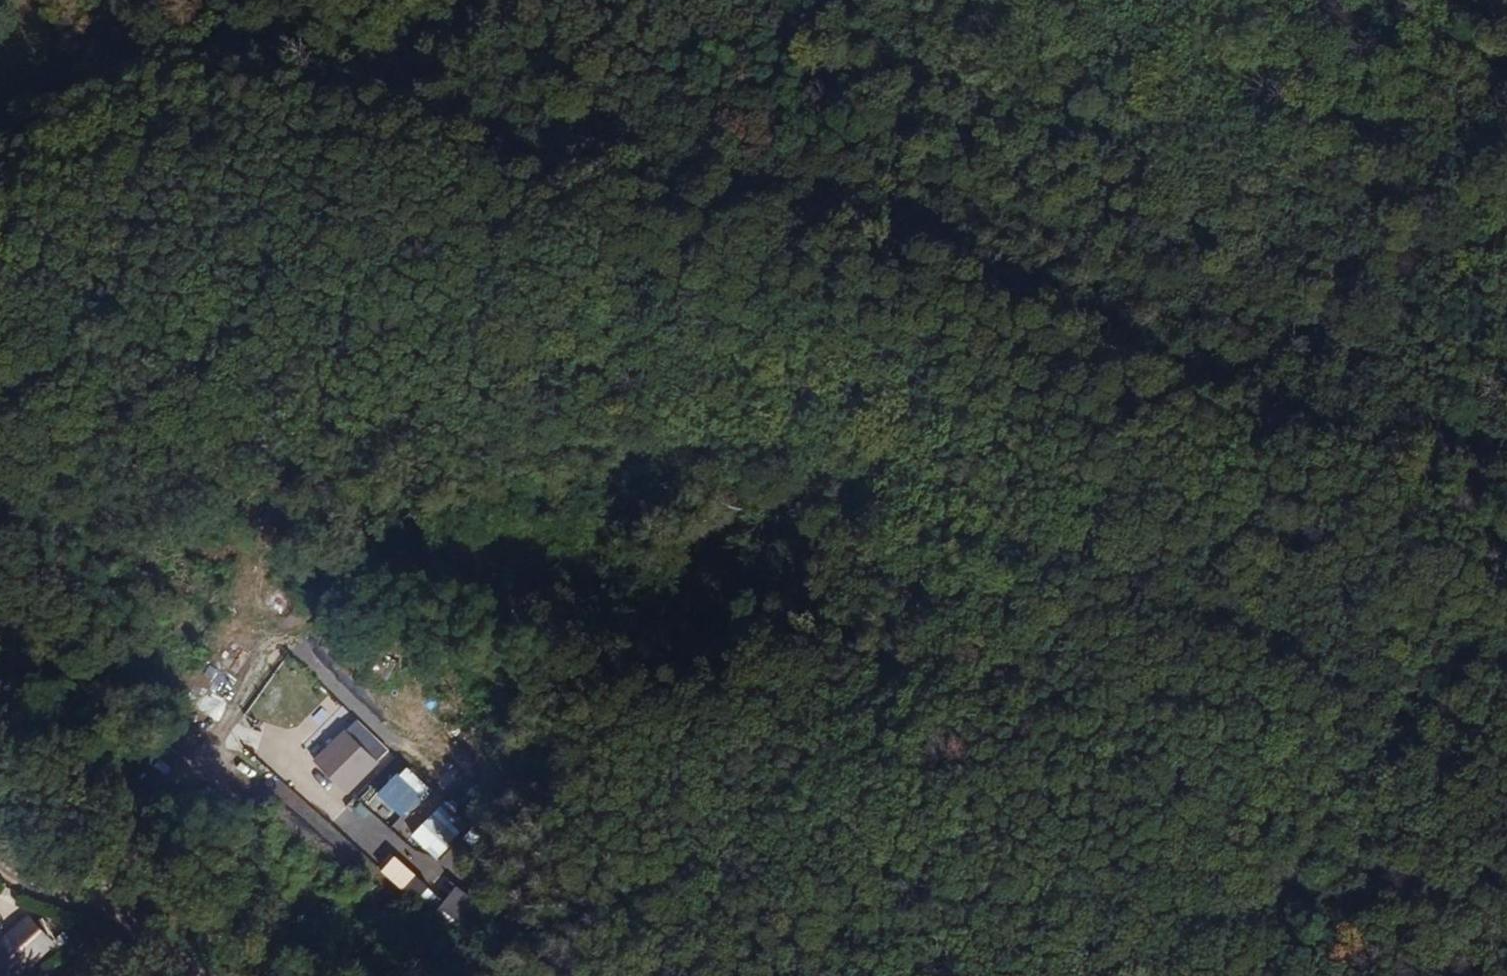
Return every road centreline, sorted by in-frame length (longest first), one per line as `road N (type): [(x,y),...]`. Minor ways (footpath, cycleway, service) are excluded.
road 1 (track): [(204,975),(133,929),(51,897),(0,866)]

